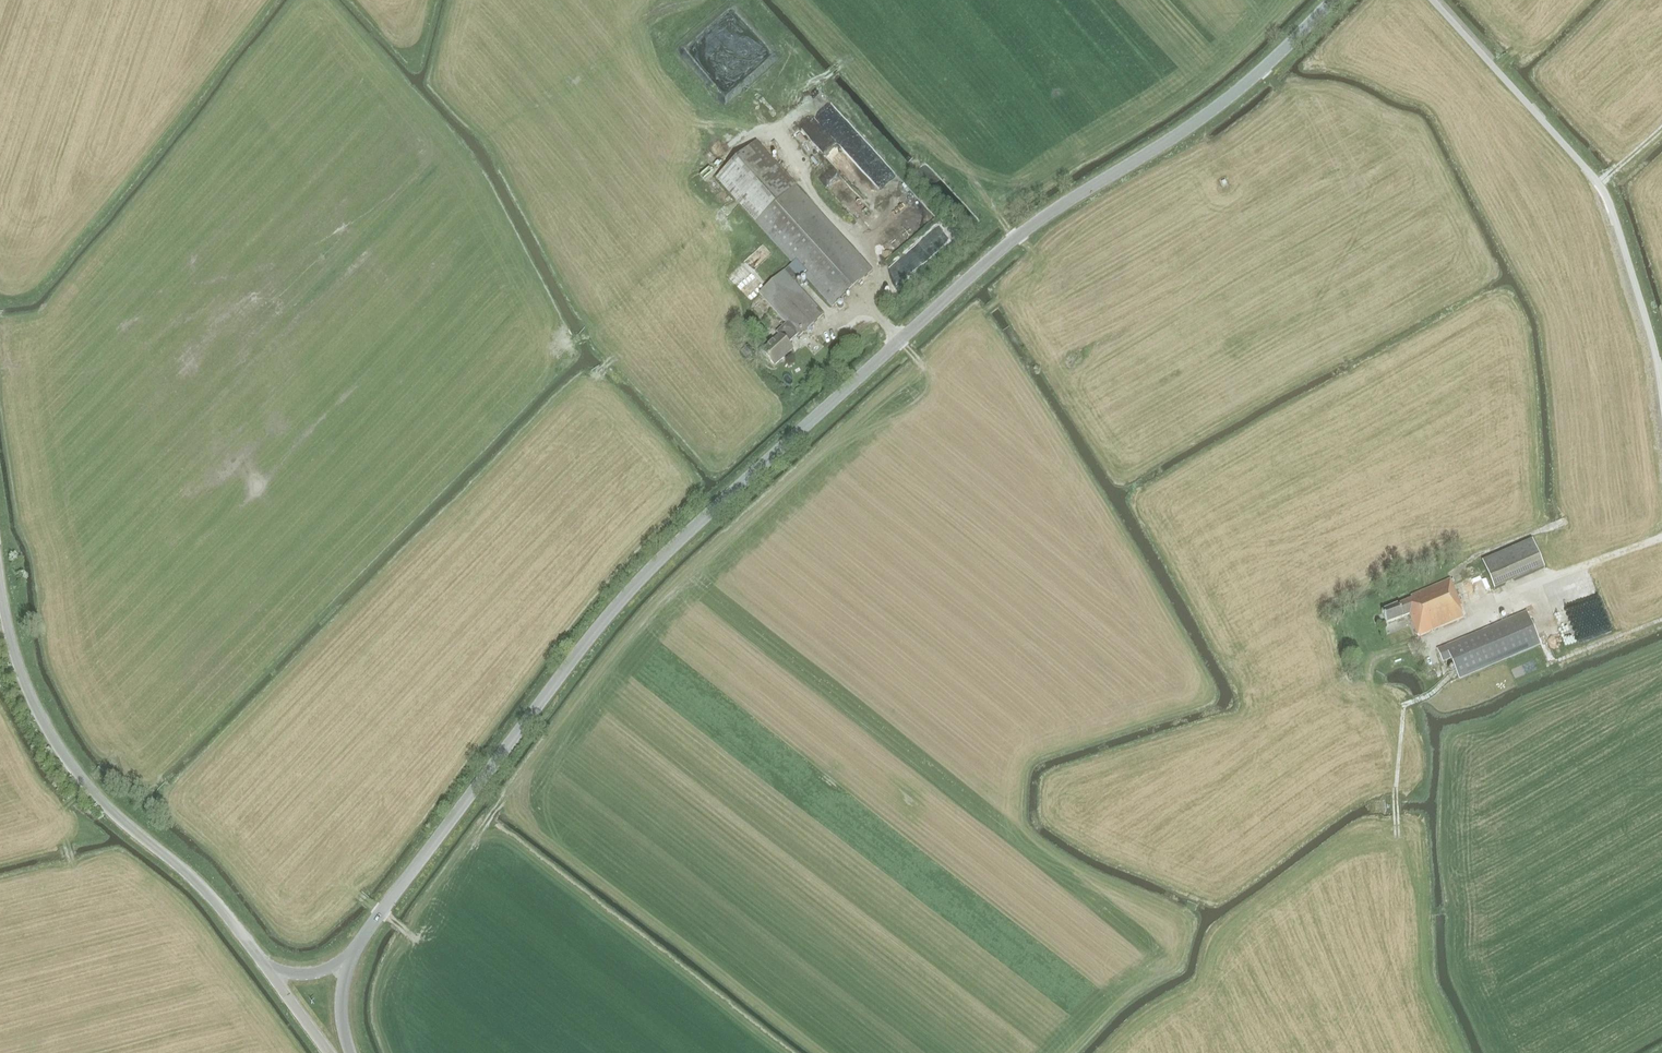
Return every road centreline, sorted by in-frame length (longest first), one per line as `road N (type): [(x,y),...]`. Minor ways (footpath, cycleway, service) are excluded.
road 1 (tertiary): [(350,960),(587,643),(674,546),(1015,237),(1219,105),(1334,0)]
road 2 (tertiary): [(267,968),(202,887),(106,807),(71,765),(28,692),(0,586)]
road 3 (unclassified): [(1661,395),(1603,190),(1433,0)]

